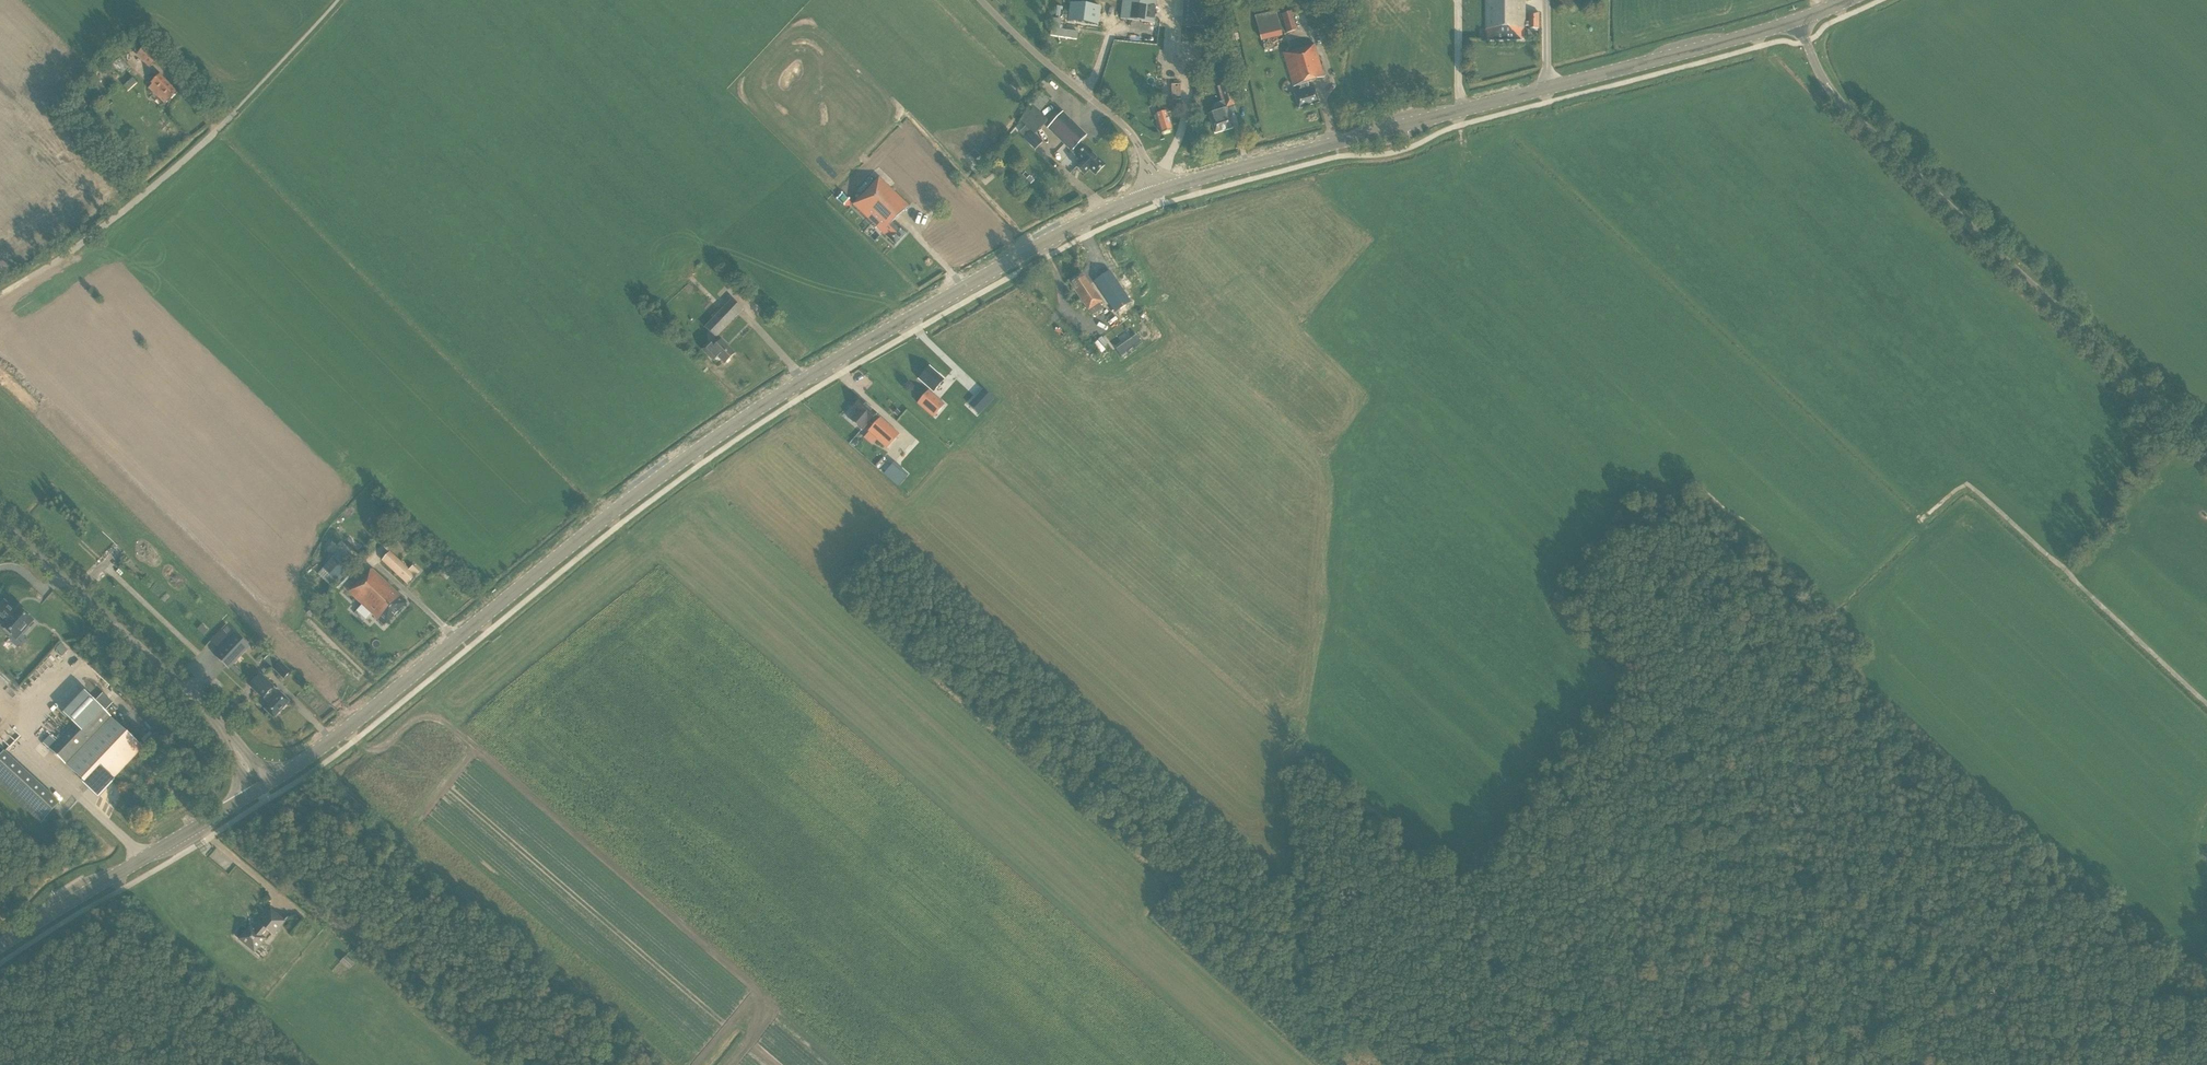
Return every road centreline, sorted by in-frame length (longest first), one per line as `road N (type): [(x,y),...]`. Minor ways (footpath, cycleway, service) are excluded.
road 1 (tertiary): [(268,784),(749,415),(1051,239),(1156,192)]
road 2 (tertiary): [(1156,192),(1798,21)]
road 3 (unclassified): [(2206,451),(1846,109),(1820,74),(1798,21)]
road 4 (unclassified): [(225,732),(0,522)]
road 5 (unclassified): [(0,296),(78,247),(235,114)]
road 6 (tertiary): [(0,947),(253,794)]
road 7 (unclassified): [(1156,192),(1130,132),(981,0)]

